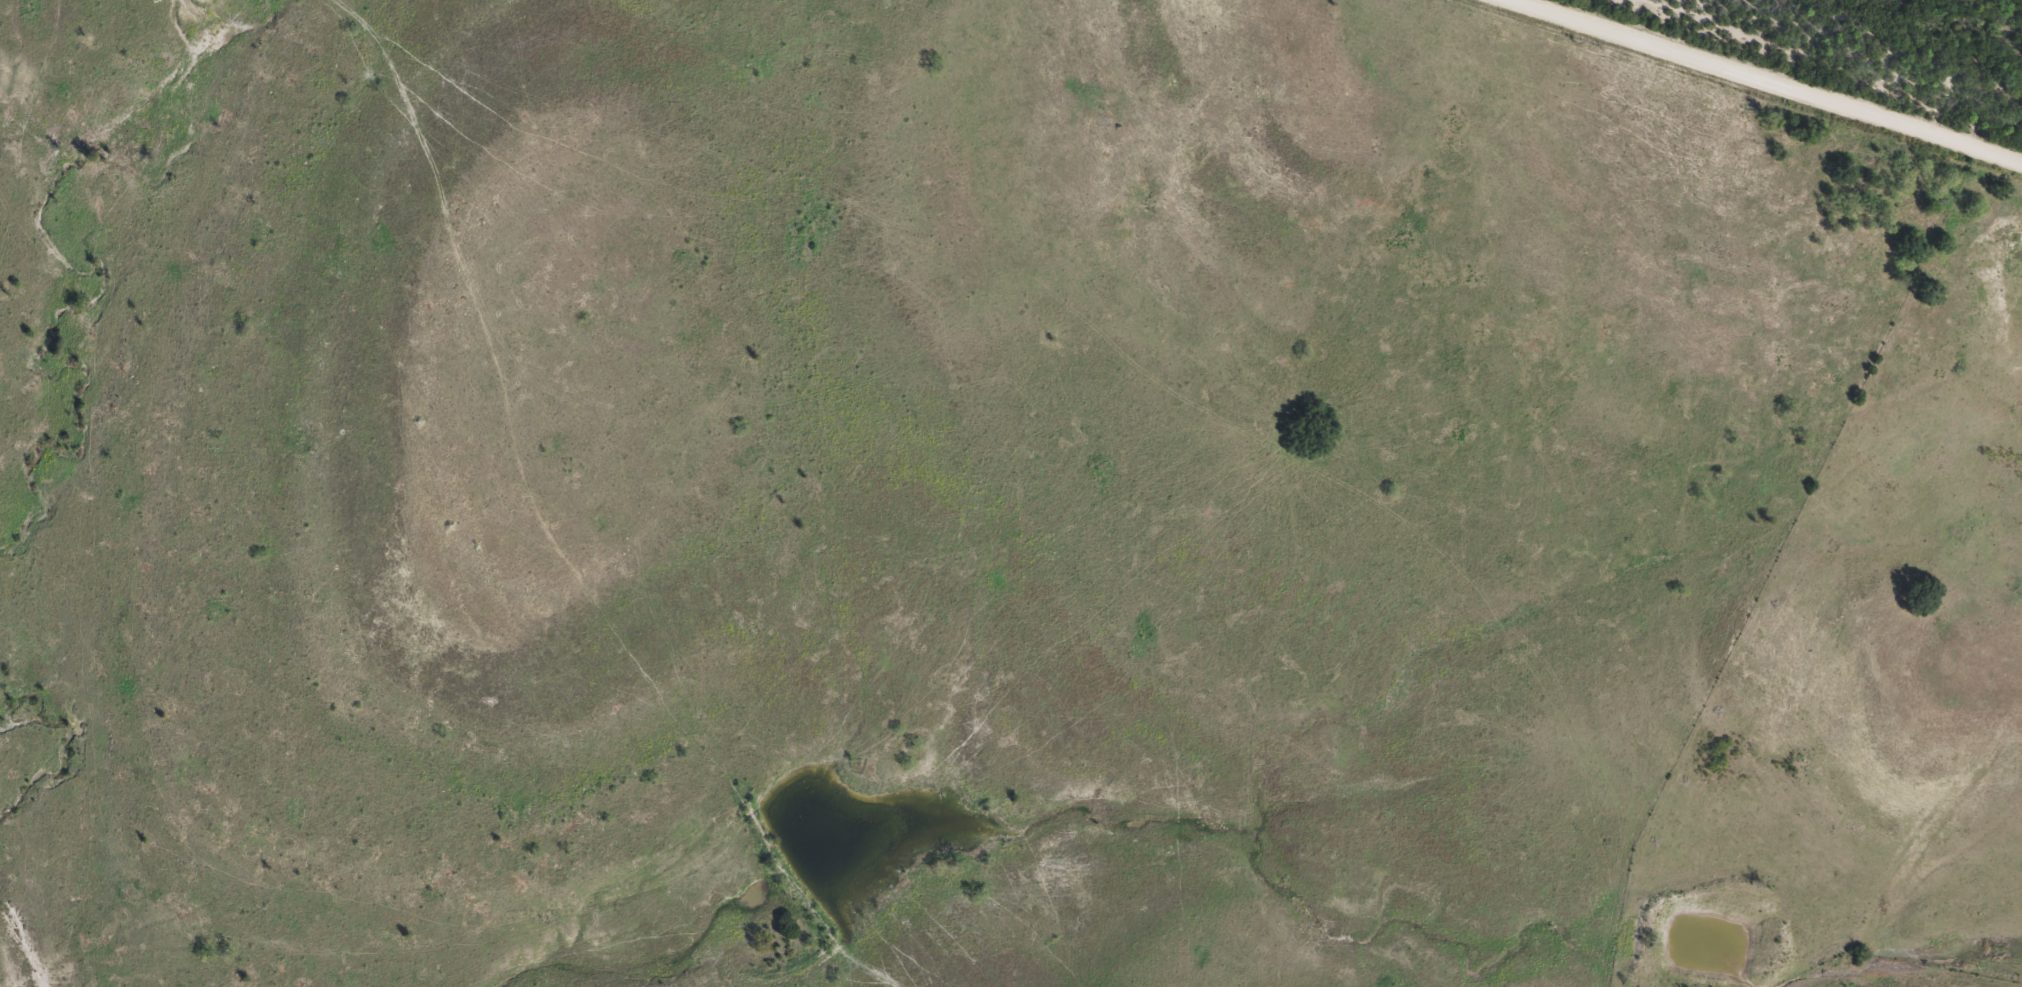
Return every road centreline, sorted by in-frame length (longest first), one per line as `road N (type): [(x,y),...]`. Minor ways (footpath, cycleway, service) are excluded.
road 1 (residential): [(2021,161),(1524,0)]

